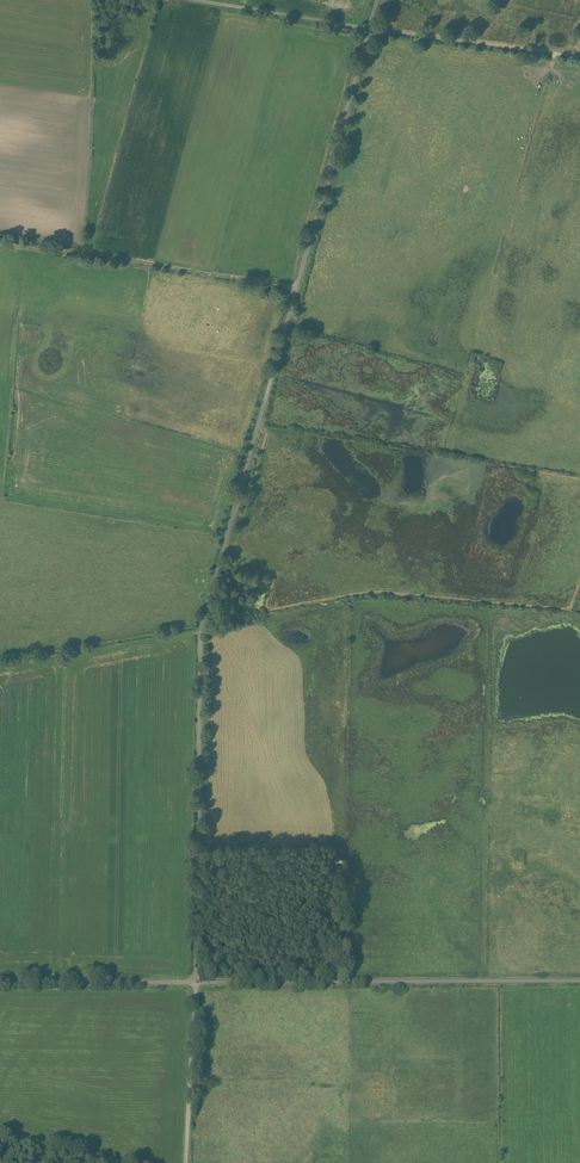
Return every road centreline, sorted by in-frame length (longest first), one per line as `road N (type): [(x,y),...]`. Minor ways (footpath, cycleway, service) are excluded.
road 1 (unclassified): [(196,982),(200,625),(369,29)]
road 2 (unclassified): [(579,979),(196,982)]
road 3 (track): [(296,287),(0,243)]
road 4 (unclassified): [(579,56),(369,29)]
road 5 (unclassified): [(196,982),(0,982)]
road 6 (track): [(287,323),(465,372)]
road 7 (track): [(196,982),(184,1162)]
road 8 (unclassified): [(369,29),(196,0)]

